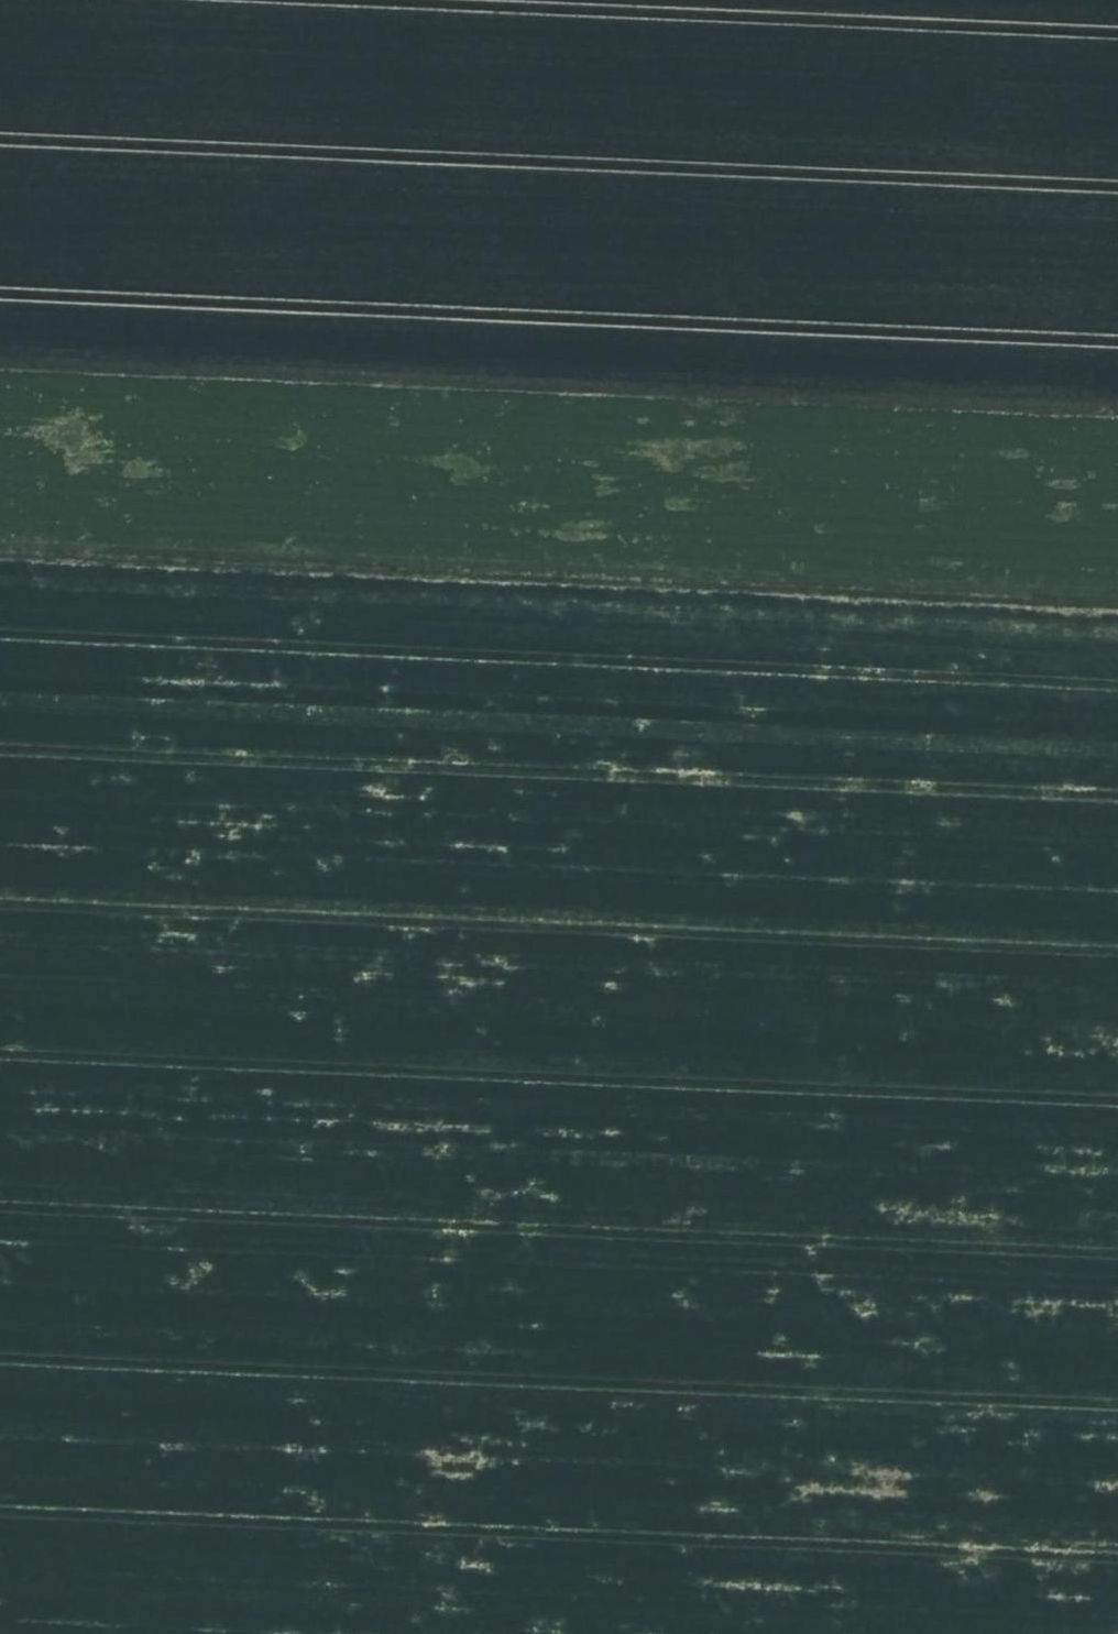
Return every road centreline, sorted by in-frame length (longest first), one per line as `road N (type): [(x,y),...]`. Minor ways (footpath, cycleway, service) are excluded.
road 1 (track): [(1117,603),(0,546)]

